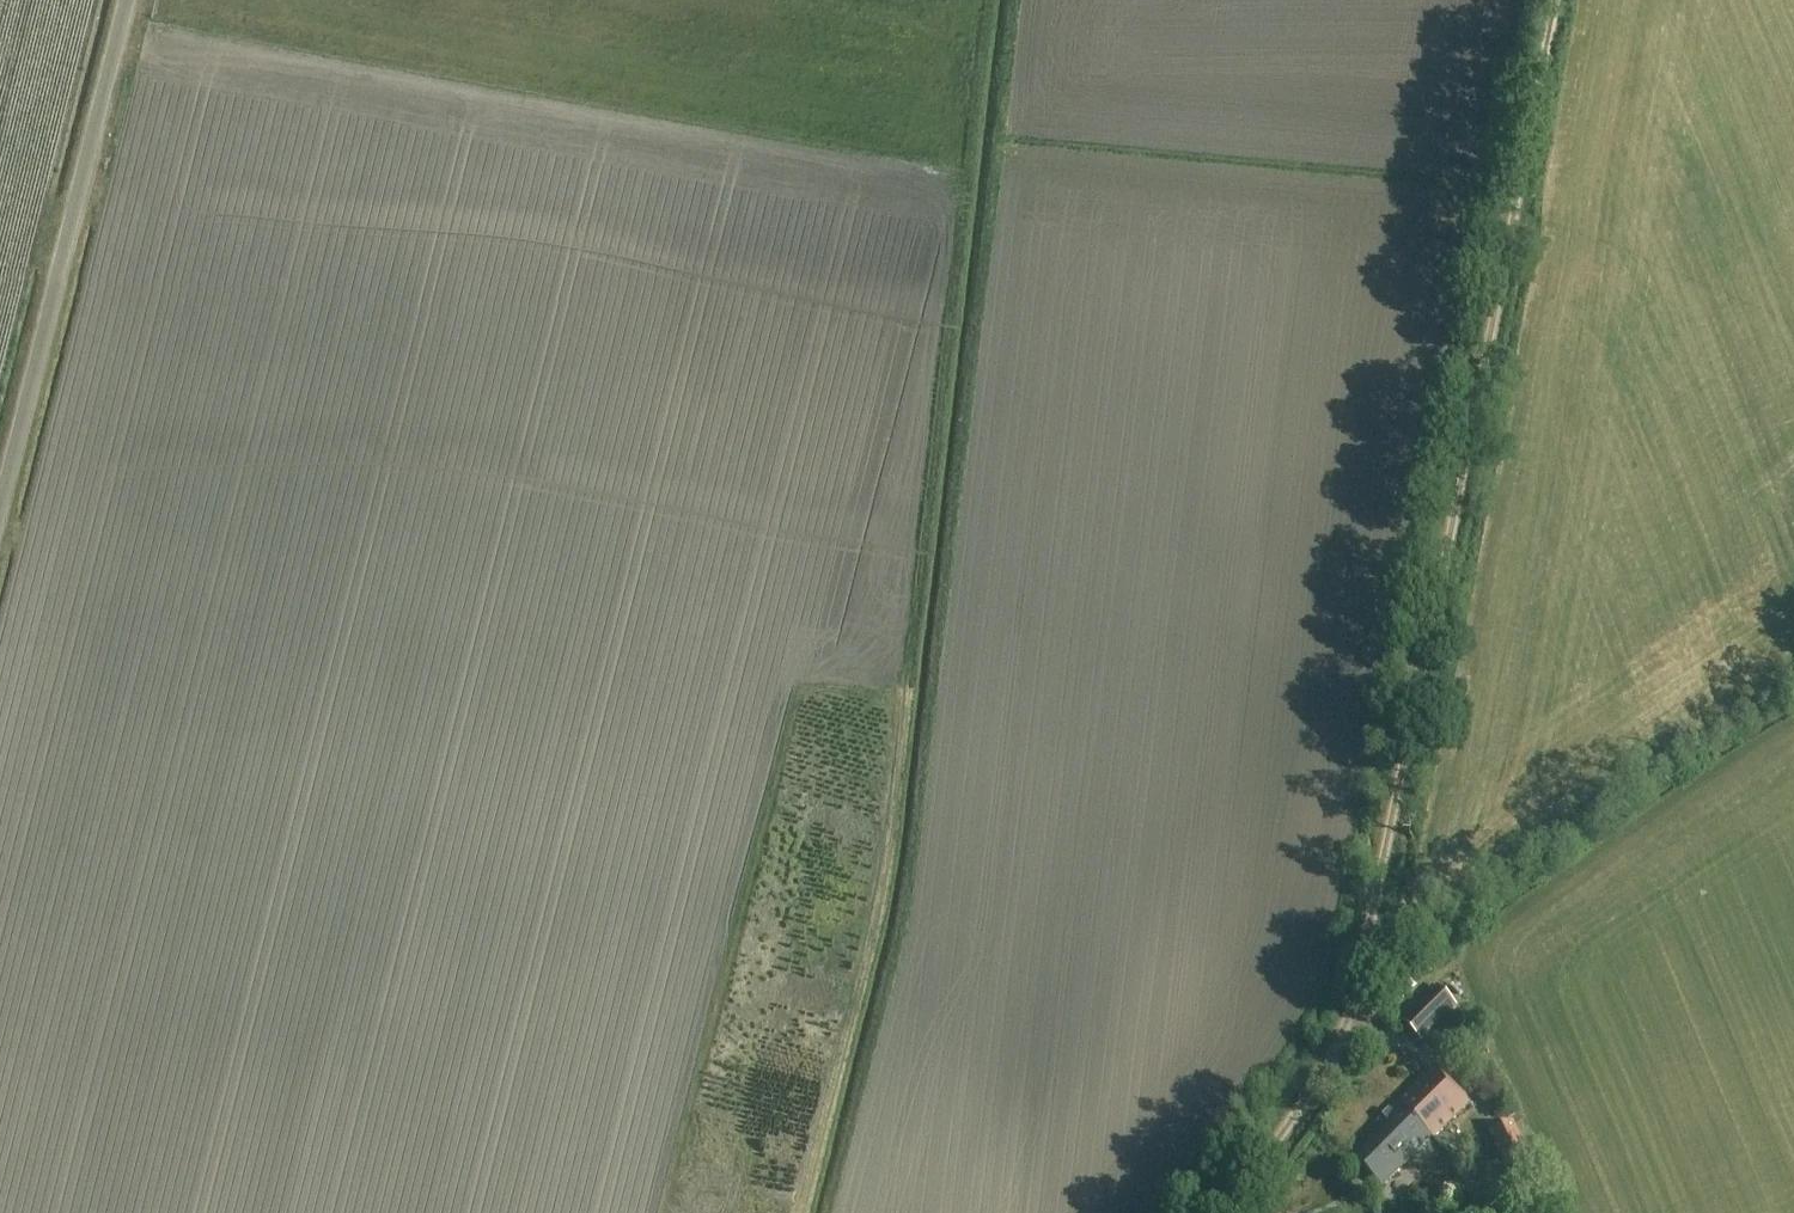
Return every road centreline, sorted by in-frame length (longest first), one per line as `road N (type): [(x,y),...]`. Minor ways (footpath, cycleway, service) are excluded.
road 1 (track): [(1220,1212),(1339,1044),(1358,985),(1555,0)]
road 2 (unclassified): [(0,507),(131,0)]

